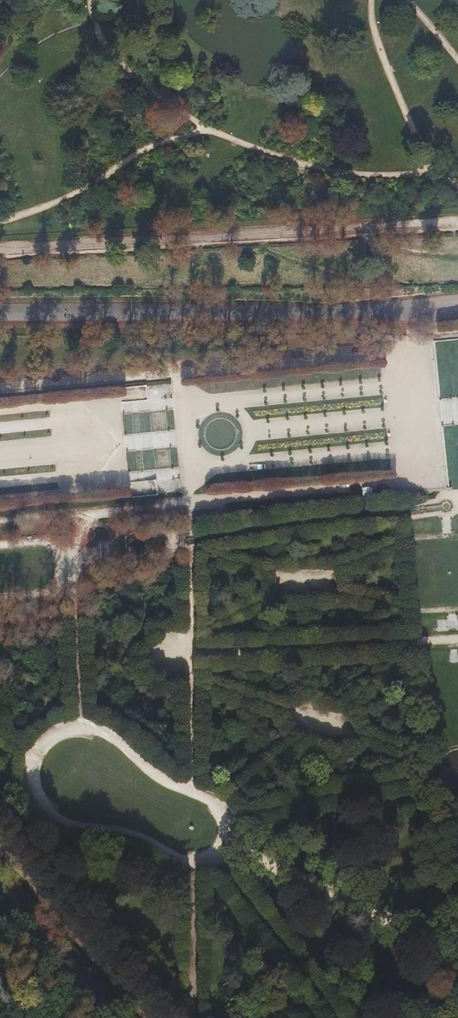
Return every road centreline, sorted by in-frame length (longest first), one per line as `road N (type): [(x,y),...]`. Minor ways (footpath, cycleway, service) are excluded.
road 1 (motorway): [(0,43),(272,66),(457,57)]
road 2 (track): [(457,224),(0,251)]
road 3 (unclassified): [(457,301),(0,312)]
road 4 (unclassified): [(0,890),(114,1017)]

